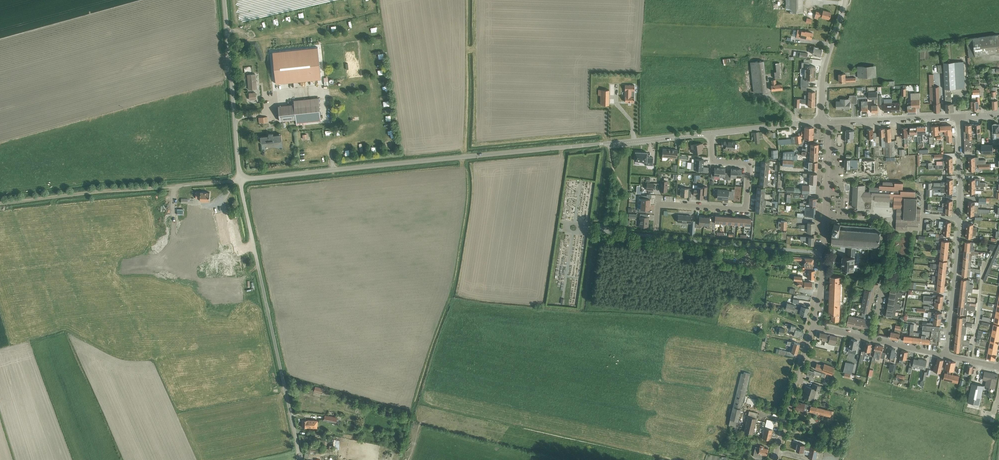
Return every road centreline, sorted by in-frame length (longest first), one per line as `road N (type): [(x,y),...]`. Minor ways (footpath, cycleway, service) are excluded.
road 1 (tertiary): [(240,180),(710,133)]
road 2 (unclassified): [(298,448),(240,180)]
road 3 (residential): [(710,133),(716,161),(748,168),(746,205),(663,204),(656,235)]
road 4 (residential): [(813,327),(829,122)]
road 5 (unclassified): [(48,197),(240,180)]
road 6 (tertiary): [(240,180),(225,0)]
road 7 (residential): [(946,356),(959,217)]
road 8 (residential): [(775,459),(813,327)]
road 9 (tertiary): [(829,122),(958,116)]
road 10 (tertiary): [(823,121),(825,68),(846,0)]

